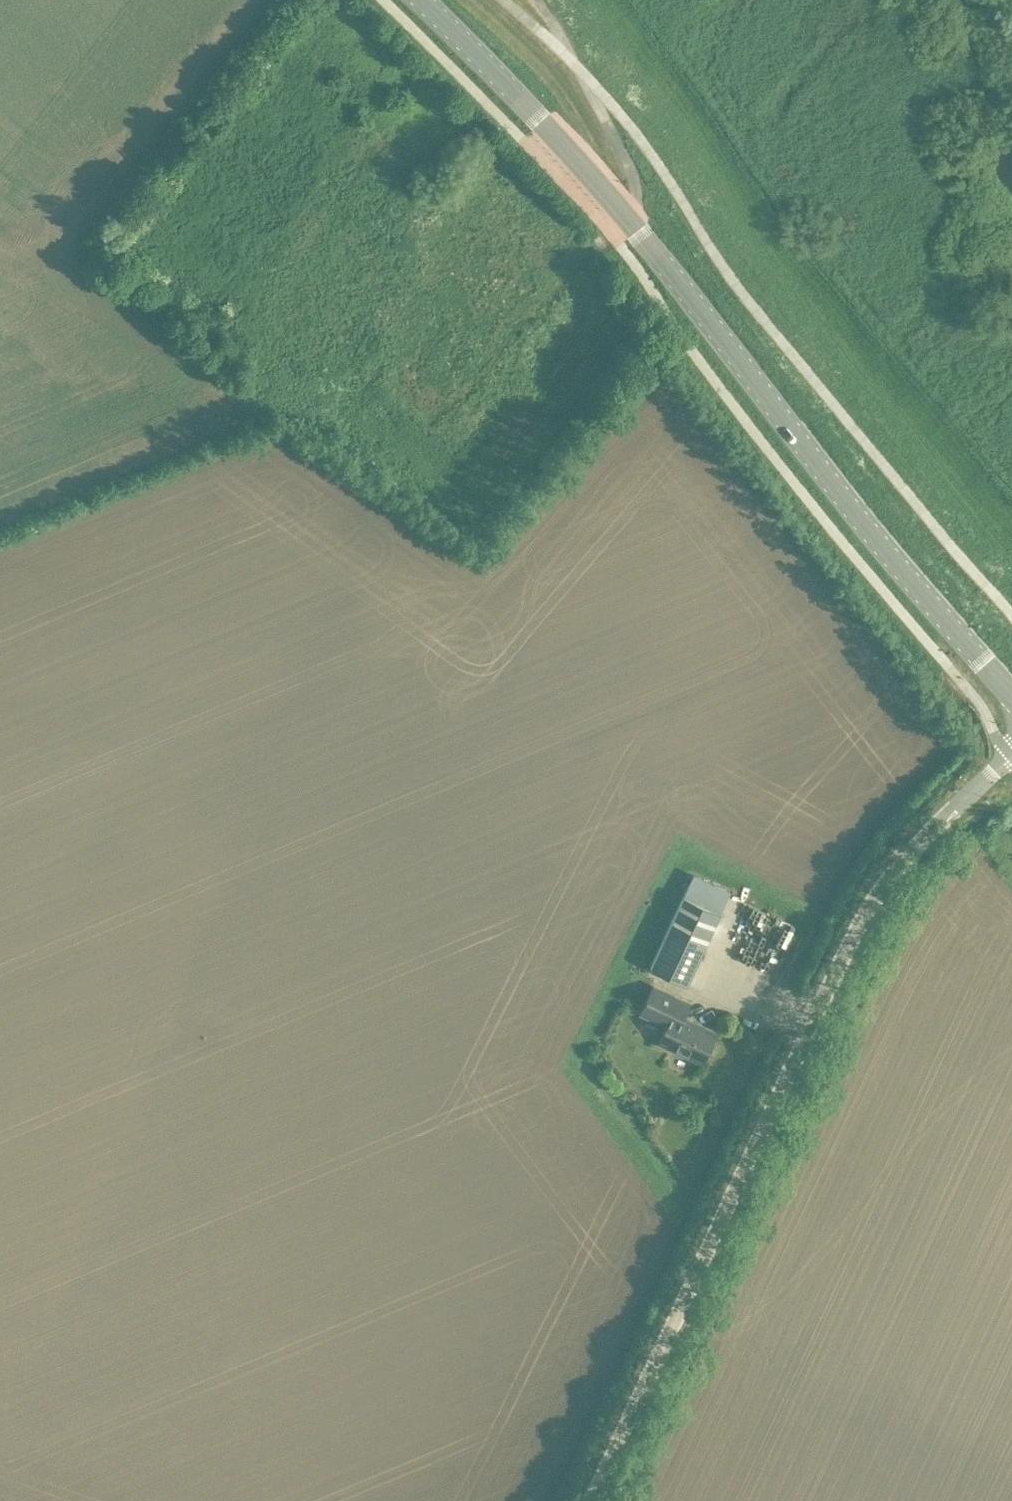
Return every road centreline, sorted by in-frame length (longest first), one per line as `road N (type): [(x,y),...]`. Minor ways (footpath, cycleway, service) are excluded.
road 1 (secondary): [(1011,694),(875,537),(626,217),(421,0)]
road 2 (unclassified): [(590,1500),(858,926),(914,847),(1011,755)]

